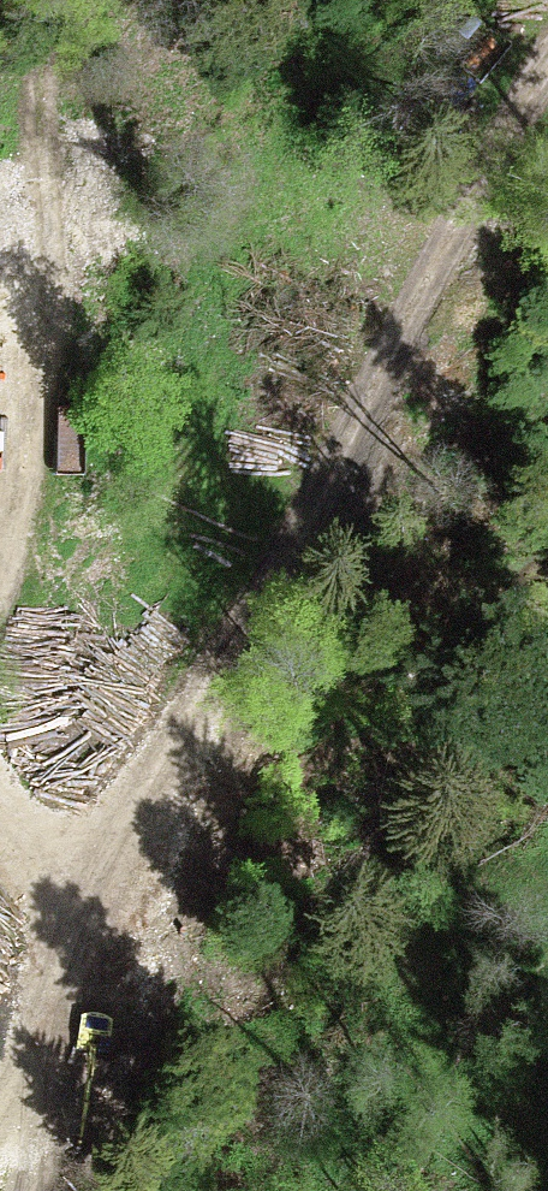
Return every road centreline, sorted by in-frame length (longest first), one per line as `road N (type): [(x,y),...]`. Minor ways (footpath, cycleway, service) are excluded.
road 1 (track): [(0,1126),(52,1047),(118,888),(547,98)]
road 2 (track): [(0,614),(47,429),(42,92),(54,0)]
road 3 (track): [(118,888),(37,842),(0,794)]
road 4 (track): [(52,1047),(56,1130),(36,1190)]

